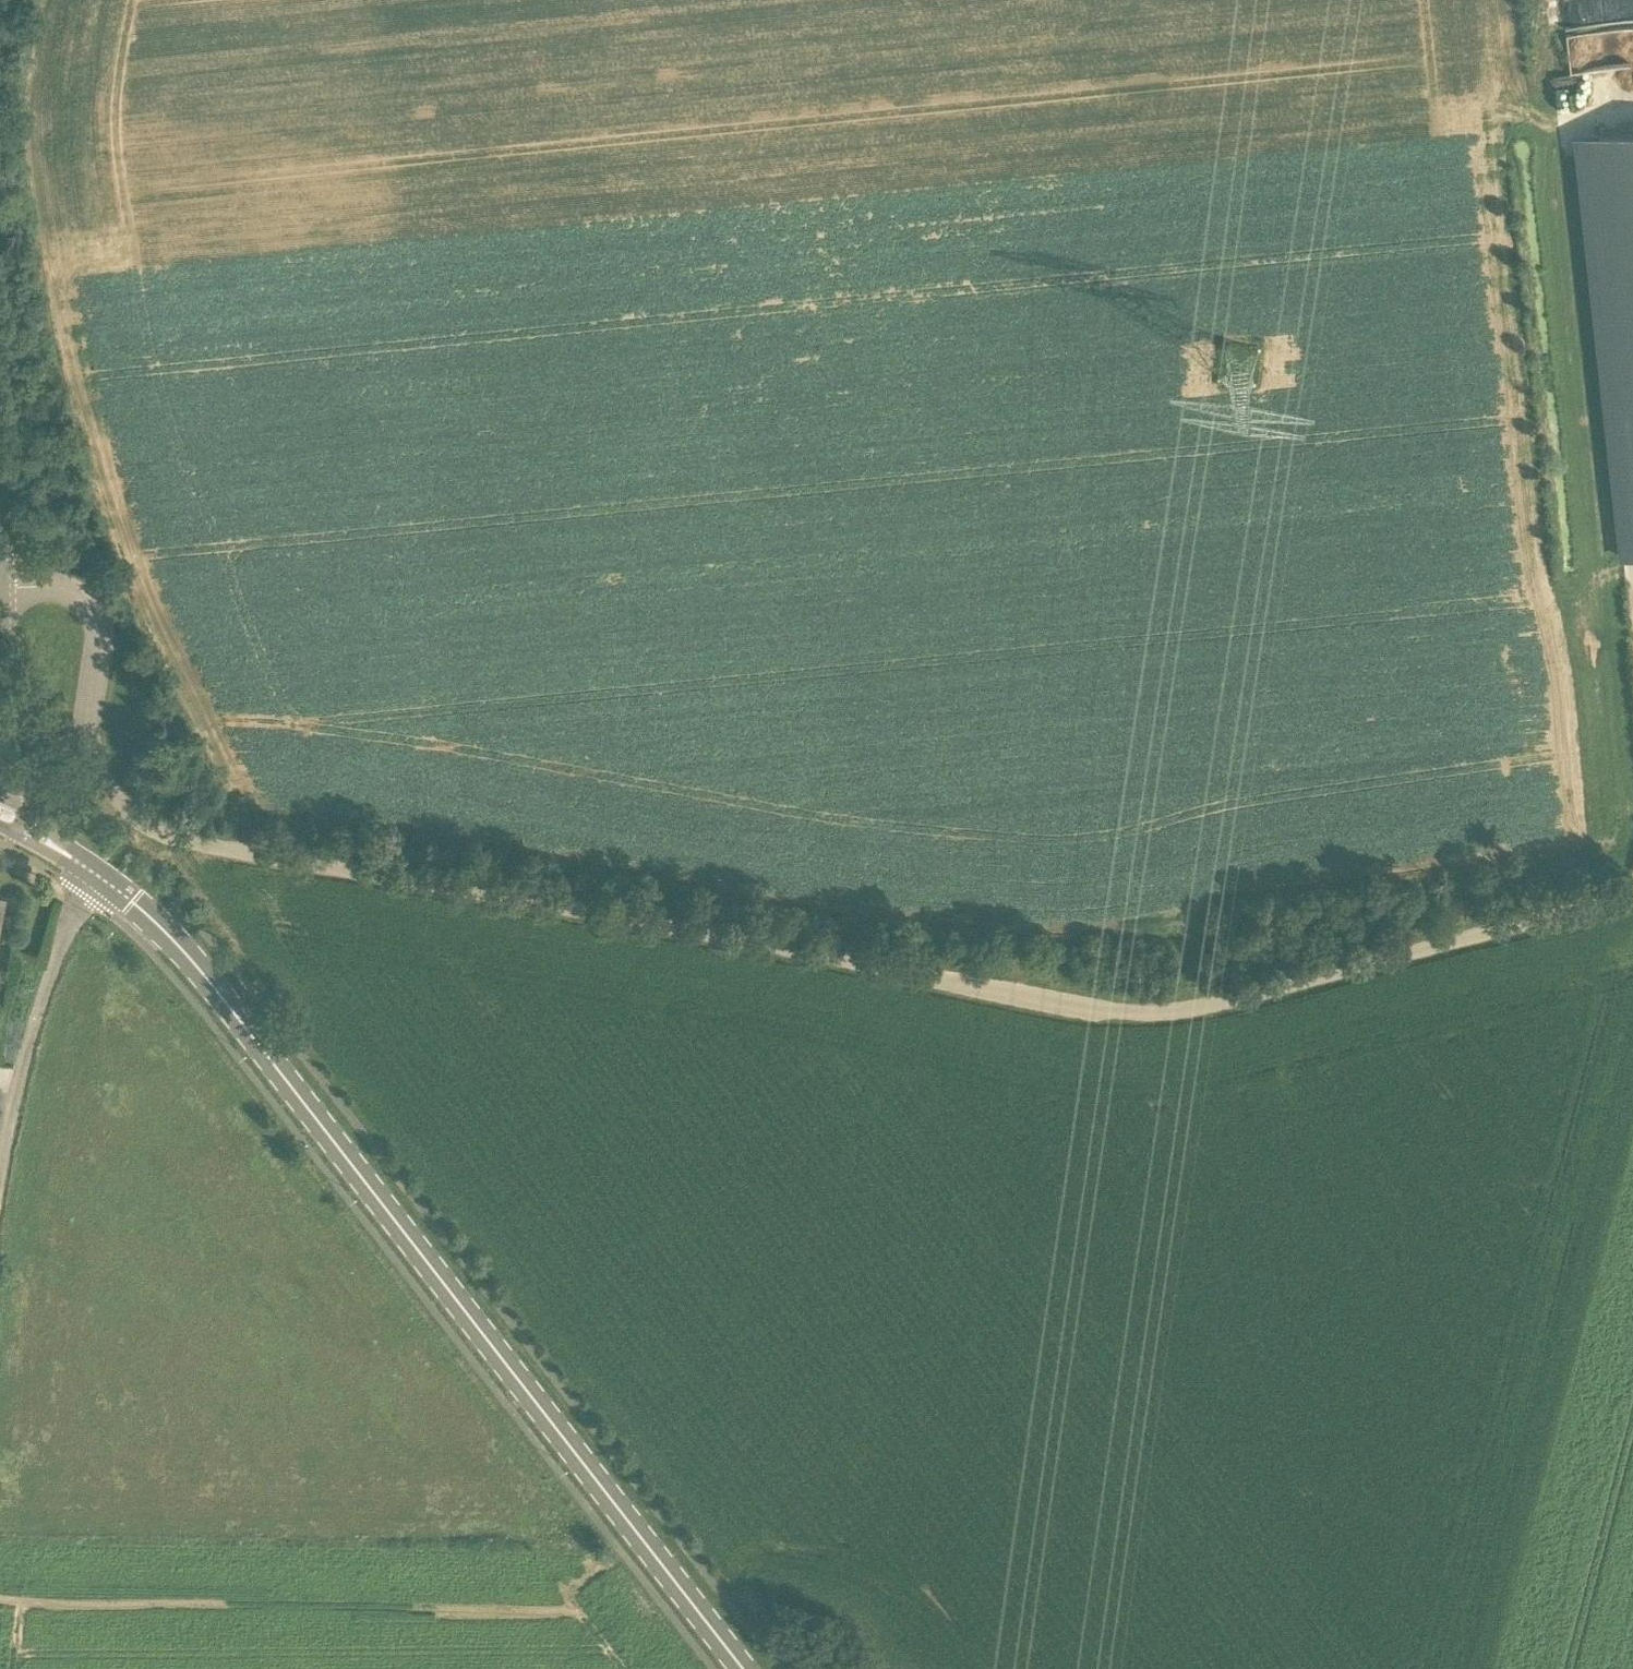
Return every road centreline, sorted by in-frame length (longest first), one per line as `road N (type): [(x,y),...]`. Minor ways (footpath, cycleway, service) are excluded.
road 1 (unclassified): [(1632,896),(1205,1012),(1150,1017),(1009,998),(165,836),(137,822),(89,751),(100,637),(94,612),(53,588),(0,591)]
road 2 (tertiary): [(745,1668),(222,997),(97,870)]
road 3 (unclassified): [(97,870),(40,1005),(0,1179)]

